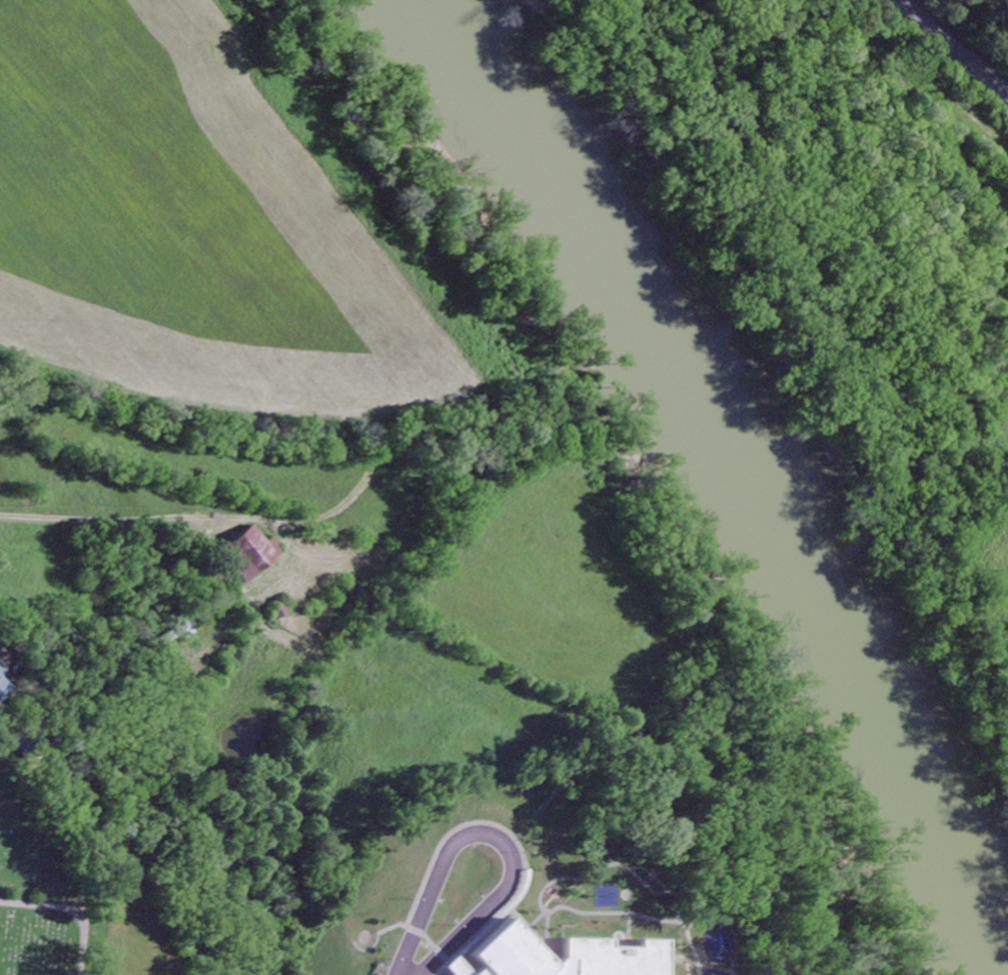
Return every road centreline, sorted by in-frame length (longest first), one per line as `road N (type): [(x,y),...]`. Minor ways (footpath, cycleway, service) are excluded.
road 1 (residential): [(0,482),(20,474),(212,483)]
road 2 (residential): [(78,974),(83,936),(69,910),(0,903)]

